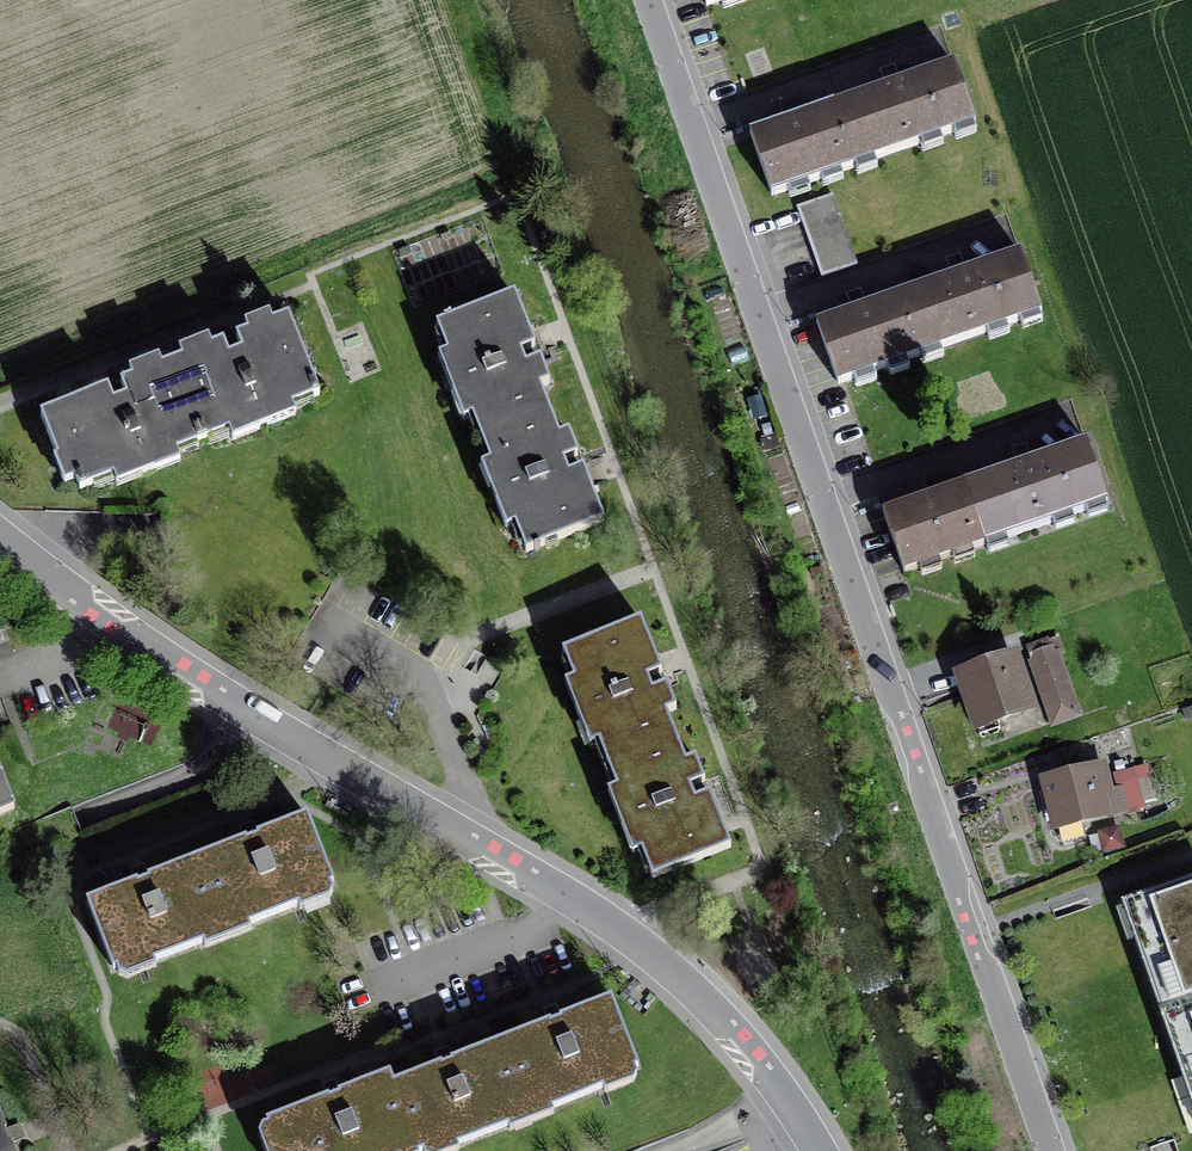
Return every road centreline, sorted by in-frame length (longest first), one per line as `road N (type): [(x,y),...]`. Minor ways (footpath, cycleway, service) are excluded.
road 1 (unclassified): [(649,0),(1050,1150)]
road 2 (residential): [(0,546),(86,610),(645,954),(756,1051),(817,1150)]

